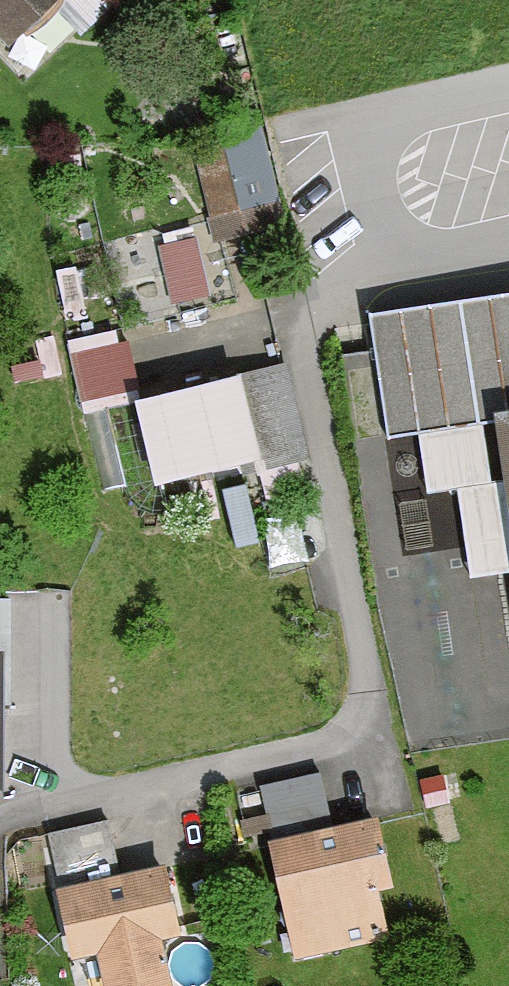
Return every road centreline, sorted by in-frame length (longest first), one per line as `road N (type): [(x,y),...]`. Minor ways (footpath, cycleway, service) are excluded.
road 1 (residential): [(508,278),(289,313),(373,711),(346,751),(0,825)]

